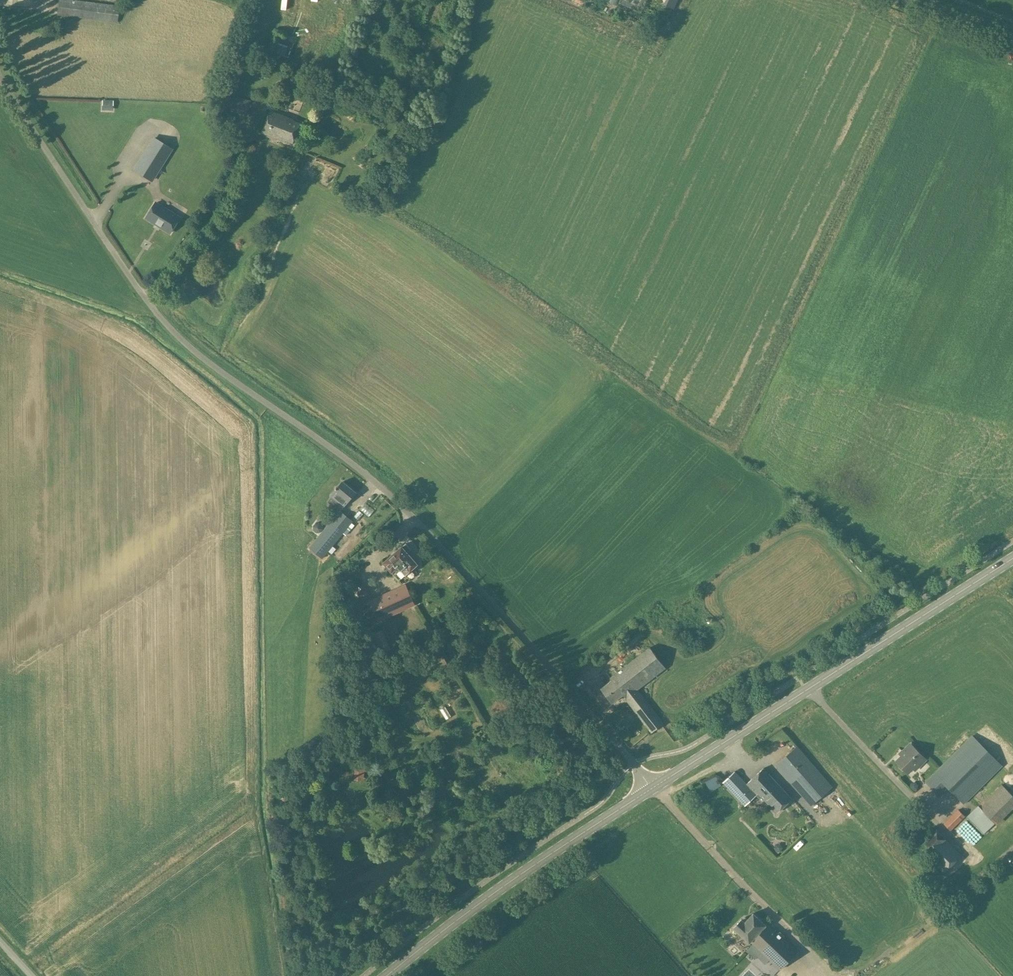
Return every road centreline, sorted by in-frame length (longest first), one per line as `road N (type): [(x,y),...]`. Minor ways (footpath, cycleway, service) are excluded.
road 1 (unclassified): [(653,788),(408,511),(210,364),(158,315),(0,78)]
road 2 (secondary): [(653,788),(1012,558)]
road 3 (secondary): [(386,975),(502,887),(653,788)]

